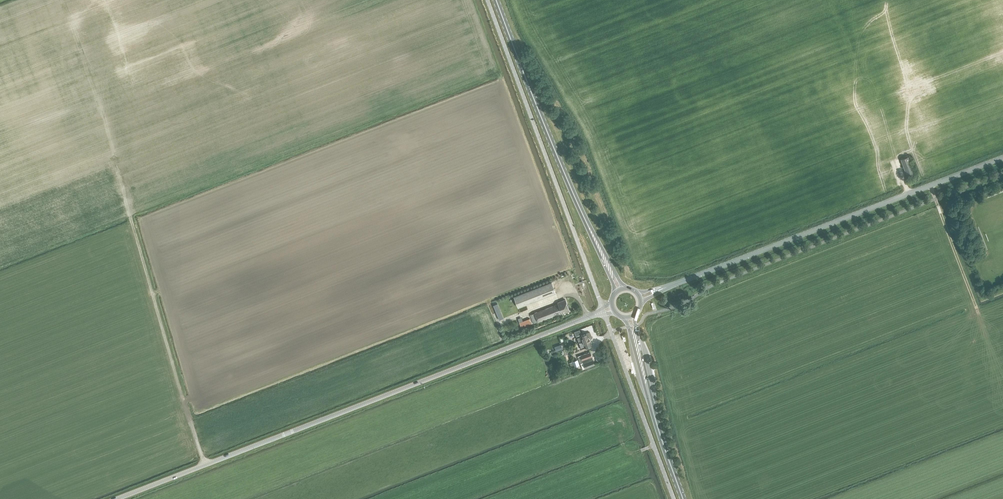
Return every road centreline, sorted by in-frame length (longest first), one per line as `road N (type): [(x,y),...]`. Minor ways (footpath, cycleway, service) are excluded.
road 1 (tertiary): [(115,498),(603,311)]
road 2 (tertiary): [(664,288),(1002,158)]
road 3 (unclassified): [(603,311),(487,0)]
road 4 (primary): [(588,225),(497,0)]
road 5 (unclassified): [(611,331),(674,498)]
road 6 (track): [(204,464),(156,300)]
road 7 (track): [(977,308),(930,186)]

